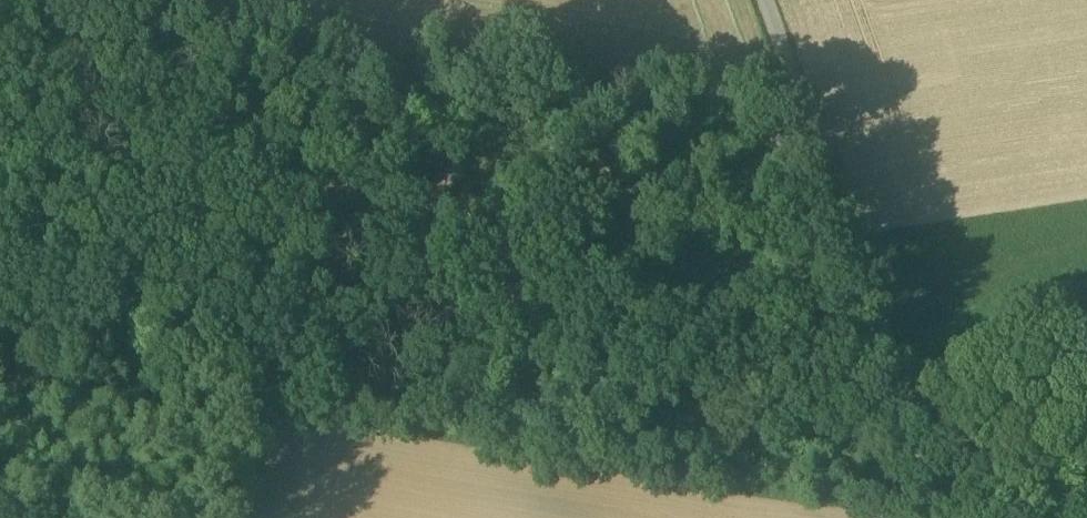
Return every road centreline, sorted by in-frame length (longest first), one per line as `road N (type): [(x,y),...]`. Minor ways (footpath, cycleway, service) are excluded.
road 1 (track): [(0,268),(69,268),(897,372)]
road 2 (unclassified): [(944,517),(772,0)]

